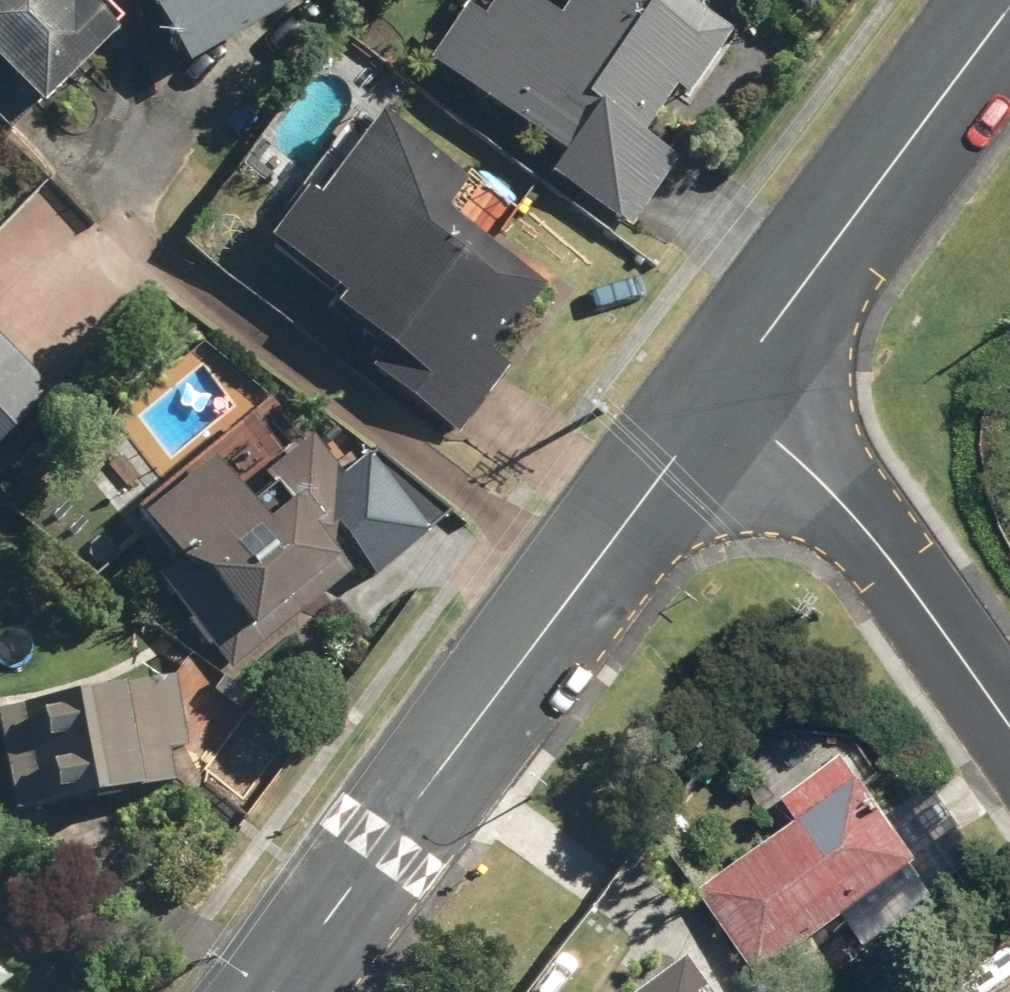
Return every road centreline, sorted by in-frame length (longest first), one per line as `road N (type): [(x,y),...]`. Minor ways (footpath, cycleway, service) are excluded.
road 1 (residential): [(718,399),(274,991)]
road 2 (residential): [(1009,8),(718,399)]
road 3 (residential): [(718,399),(840,503),(1009,730)]

